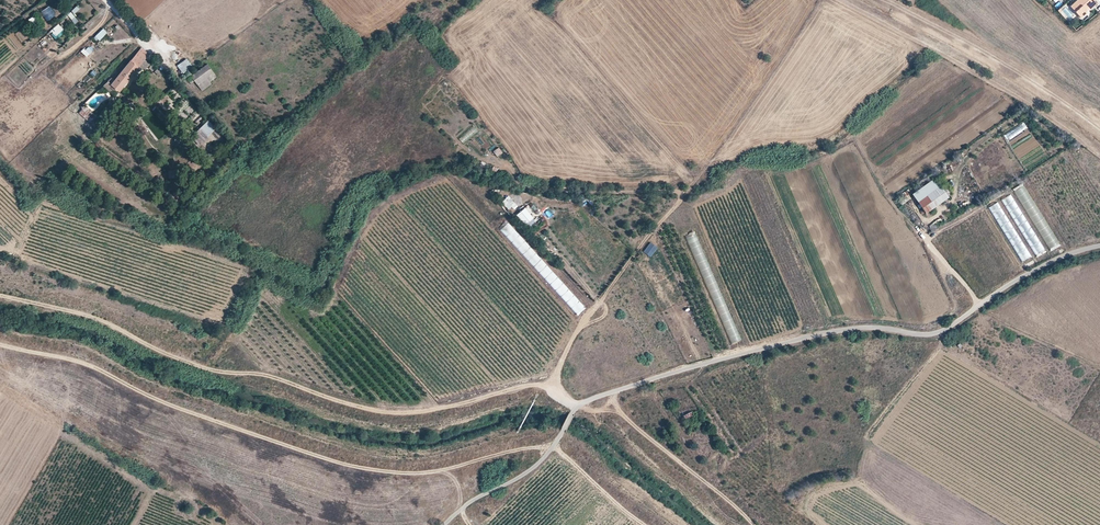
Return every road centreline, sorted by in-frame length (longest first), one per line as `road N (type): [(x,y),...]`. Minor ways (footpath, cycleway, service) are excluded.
road 1 (track): [(0,330),(90,348),(156,385),(387,456),(419,458),(549,433),(678,524)]
road 2 (track): [(575,409),(546,388),(445,423),(352,422),(90,319),(0,298)]
road 3 (unclassified): [(1099,246),(992,293),(932,336),(872,327),(590,399)]
road 4 (track): [(582,404),(722,524)]
road 5 (track): [(575,409),(538,465),(437,524)]

